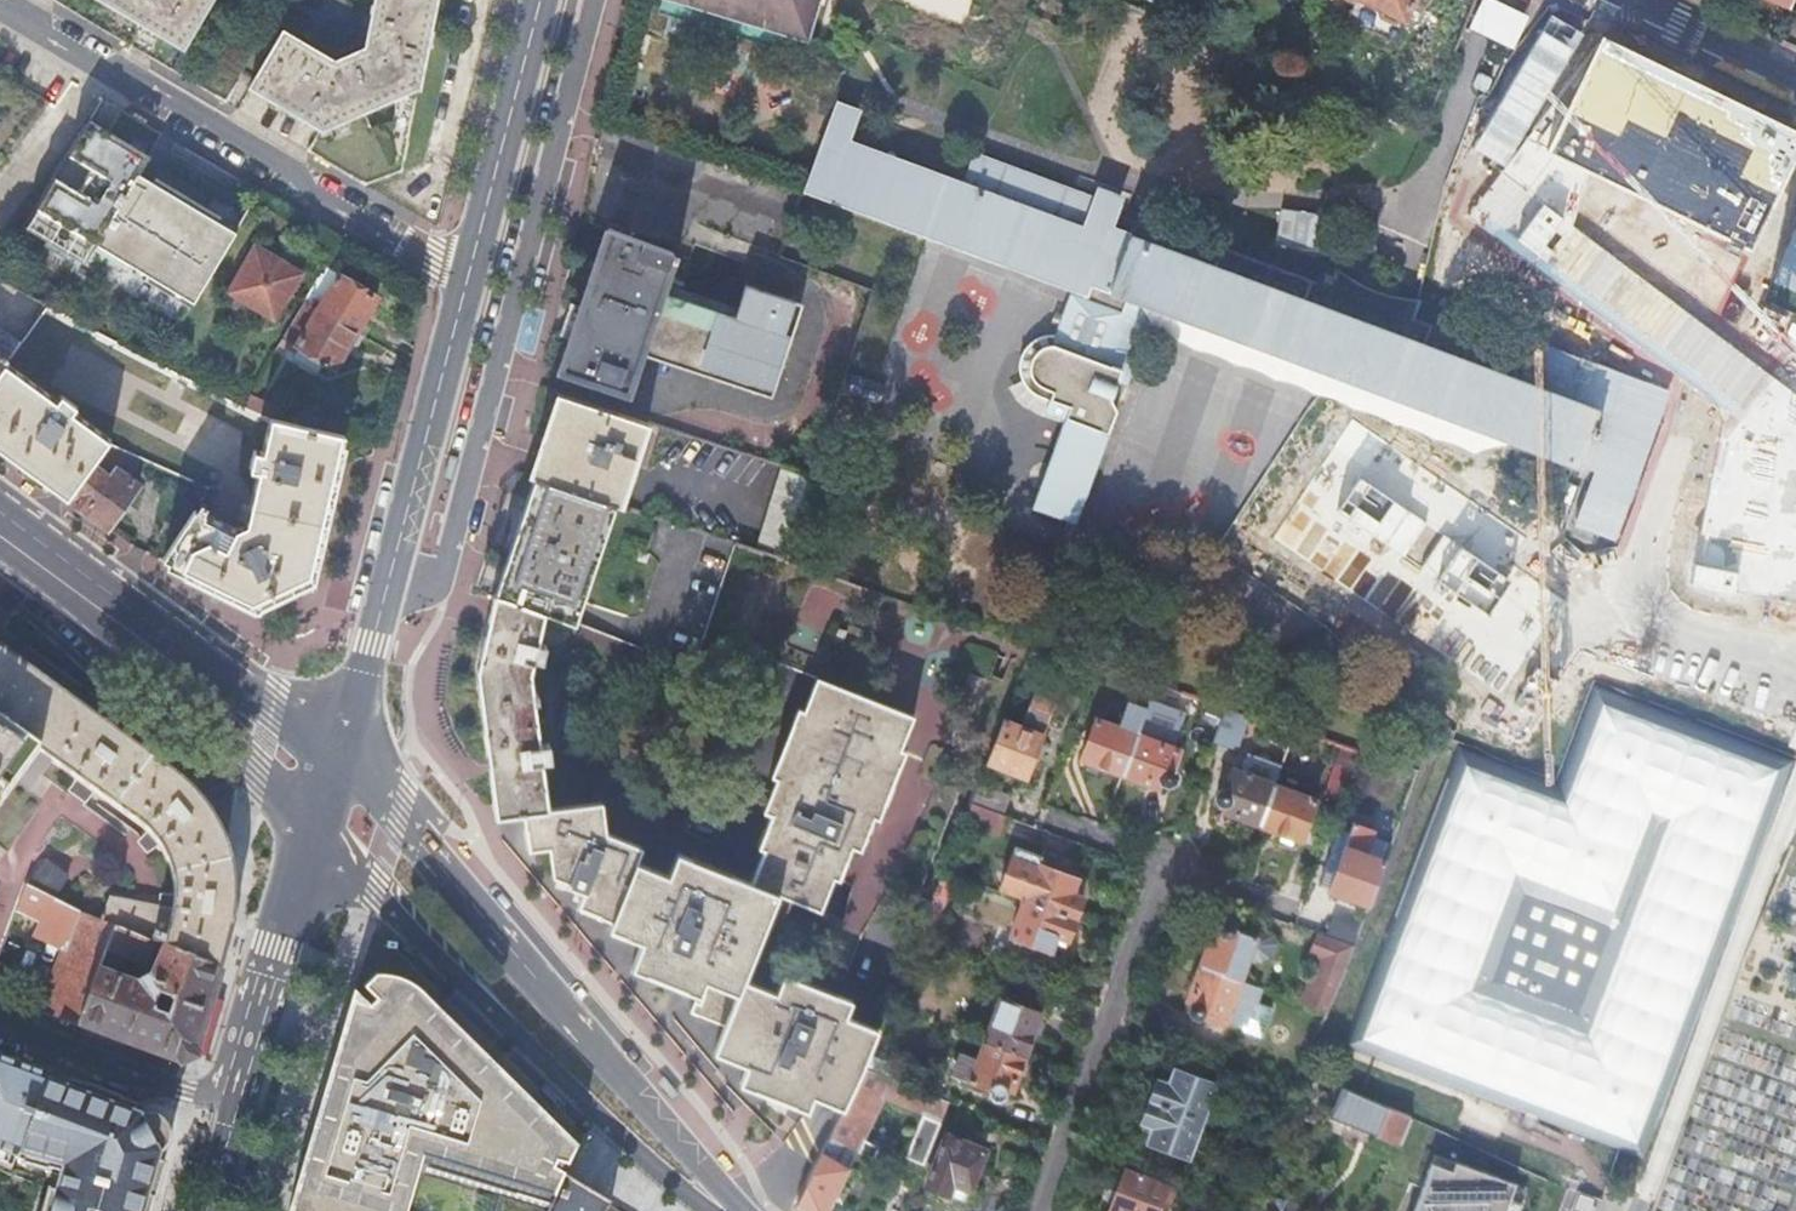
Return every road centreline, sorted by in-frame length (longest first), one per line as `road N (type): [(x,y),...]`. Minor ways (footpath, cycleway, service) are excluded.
road 1 (residential): [(390,574),(418,580),(445,568),(596,0)]
road 2 (secondary): [(740,1210),(511,943),(337,756)]
road 3 (secondary): [(315,842),(690,1189),(740,1210)]
road 4 (residential): [(468,280),(0,6)]
road 5 (primary): [(390,574),(468,280)]
road 6 (primary): [(468,280),(541,0)]
road 7 (residential): [(259,1210),(319,1004),(270,989)]
road 8 (secondary): [(158,645),(315,842)]
road 9 (residential): [(0,1019),(238,1101)]
road 10 (secondary): [(337,756),(158,645)]
road 11 (secondary): [(0,531),(158,645)]
road 12 (primary): [(337,756),(390,574)]
road 13 (residential): [(1634,2),(1795,82)]
road 14 (primary): [(270,989),(315,842)]

